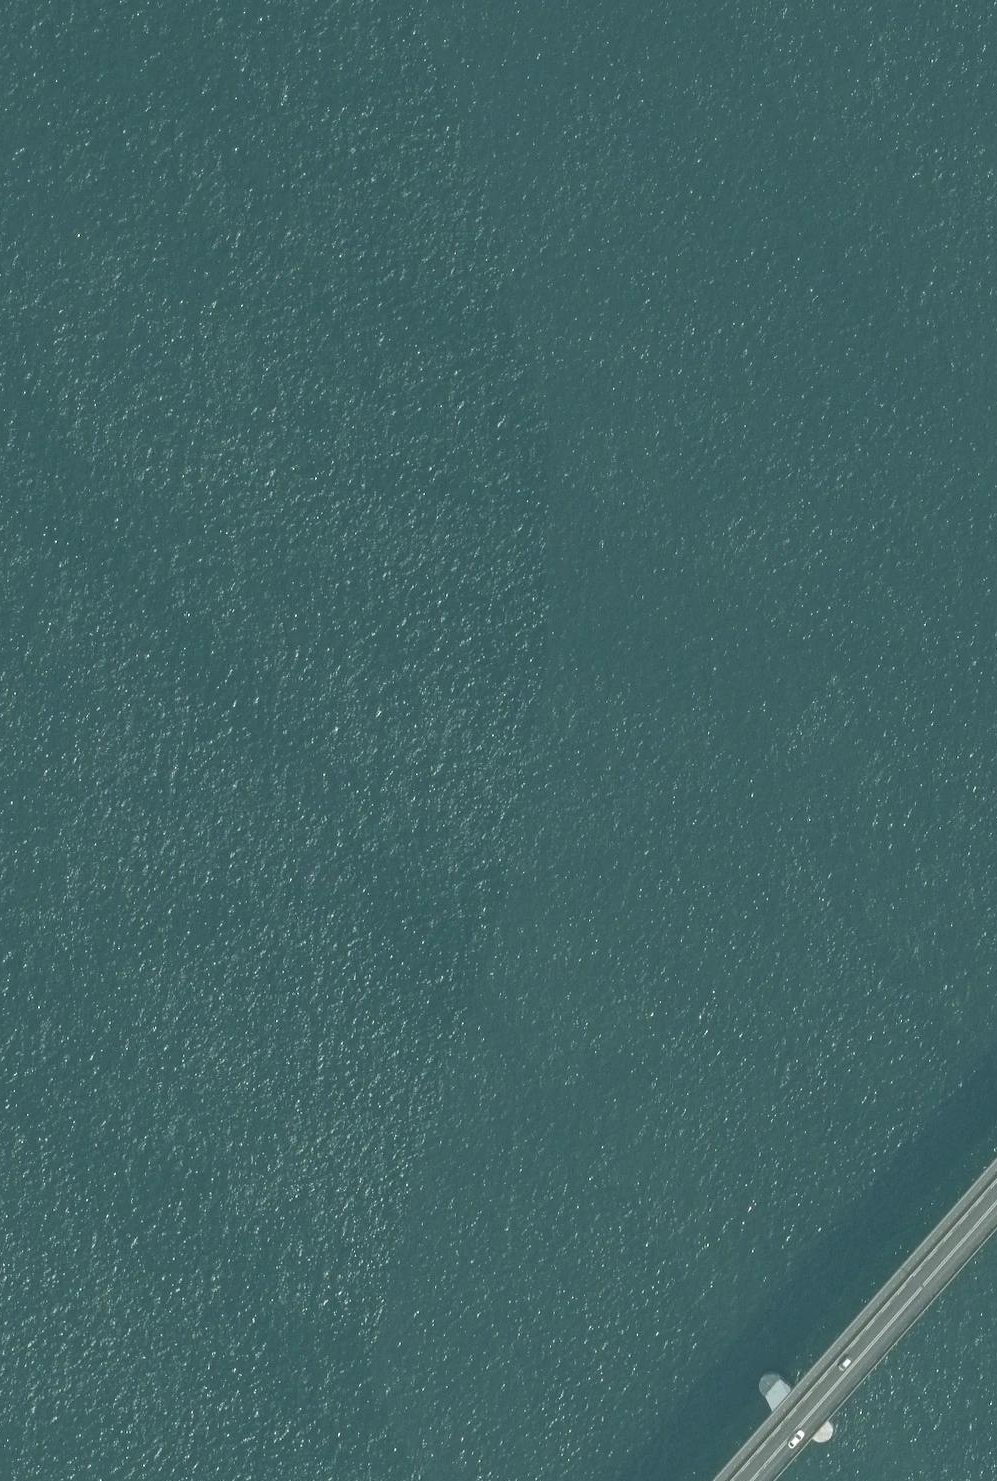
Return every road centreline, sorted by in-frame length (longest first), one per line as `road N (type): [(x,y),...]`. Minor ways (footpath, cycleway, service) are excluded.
road 1 (primary): [(739,1480),(996,1187)]

